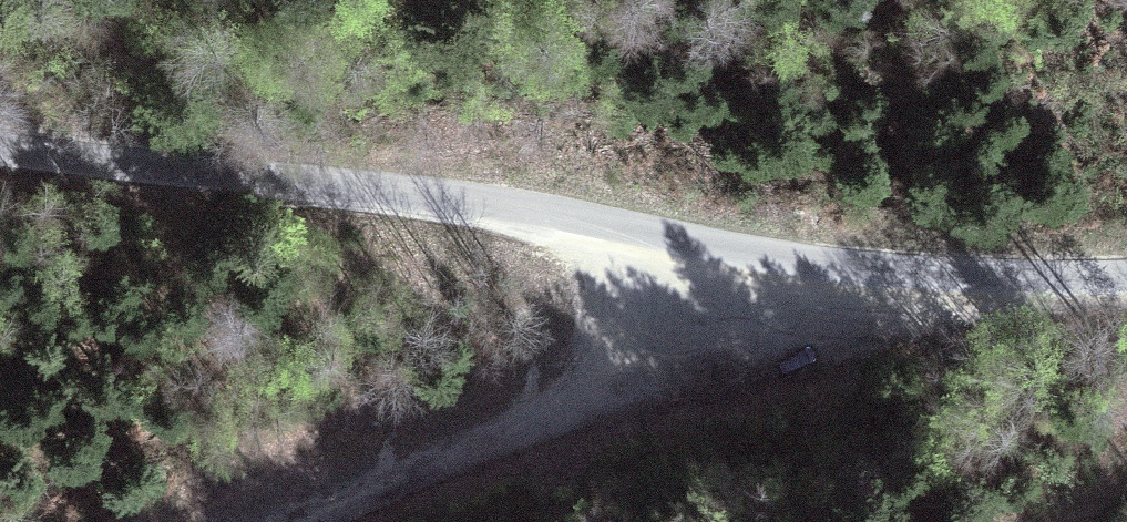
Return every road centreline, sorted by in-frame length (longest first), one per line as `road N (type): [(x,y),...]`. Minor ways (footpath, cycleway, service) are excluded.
road 1 (unclassified): [(1126,275),(838,268),(409,194),(0,149)]
road 2 (track): [(726,252),(672,325),(598,390),(318,521)]

